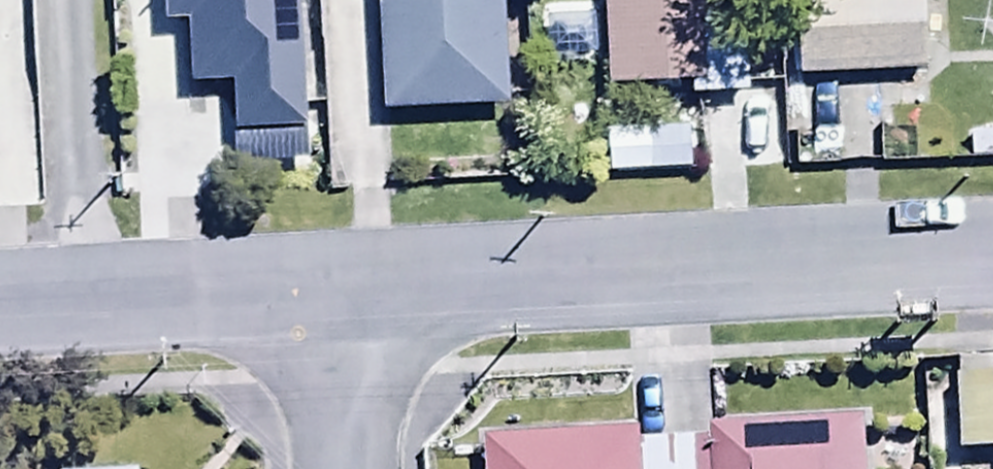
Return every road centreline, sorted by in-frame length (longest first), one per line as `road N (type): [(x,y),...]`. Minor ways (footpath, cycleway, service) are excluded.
road 1 (unclassified): [(343,284),(992,246)]
road 2 (unclassified): [(0,301),(343,284)]
road 3 (residential): [(343,284),(348,468)]

